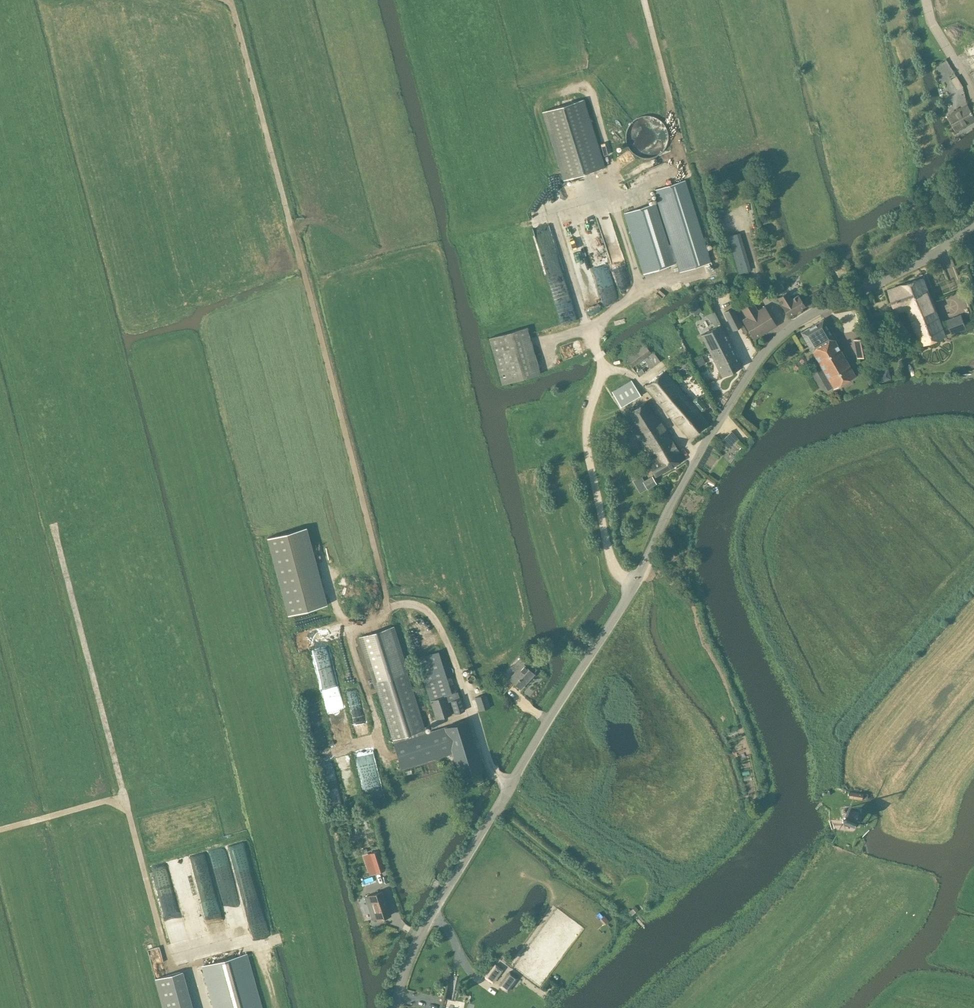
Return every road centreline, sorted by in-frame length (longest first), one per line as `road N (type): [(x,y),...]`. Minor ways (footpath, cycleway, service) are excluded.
road 1 (unclassified): [(395,1007),(427,922),(642,572),(665,514),(750,371),(799,321),(941,250),(973,223)]
road 2 (track): [(387,608),(230,0)]
road 3 (track): [(672,1007),(826,862),(855,749),(973,609)]
road 4 (track): [(614,191),(680,170),(644,0)]

